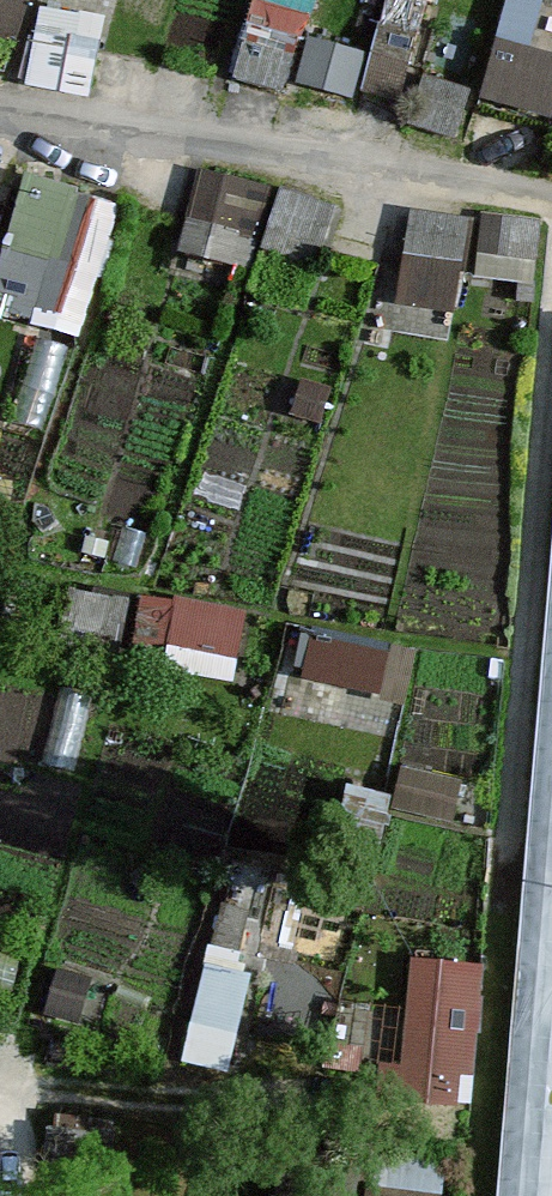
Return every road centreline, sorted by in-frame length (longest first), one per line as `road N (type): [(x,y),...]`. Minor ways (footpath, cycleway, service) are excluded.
road 1 (track): [(551,203),(0,114)]

